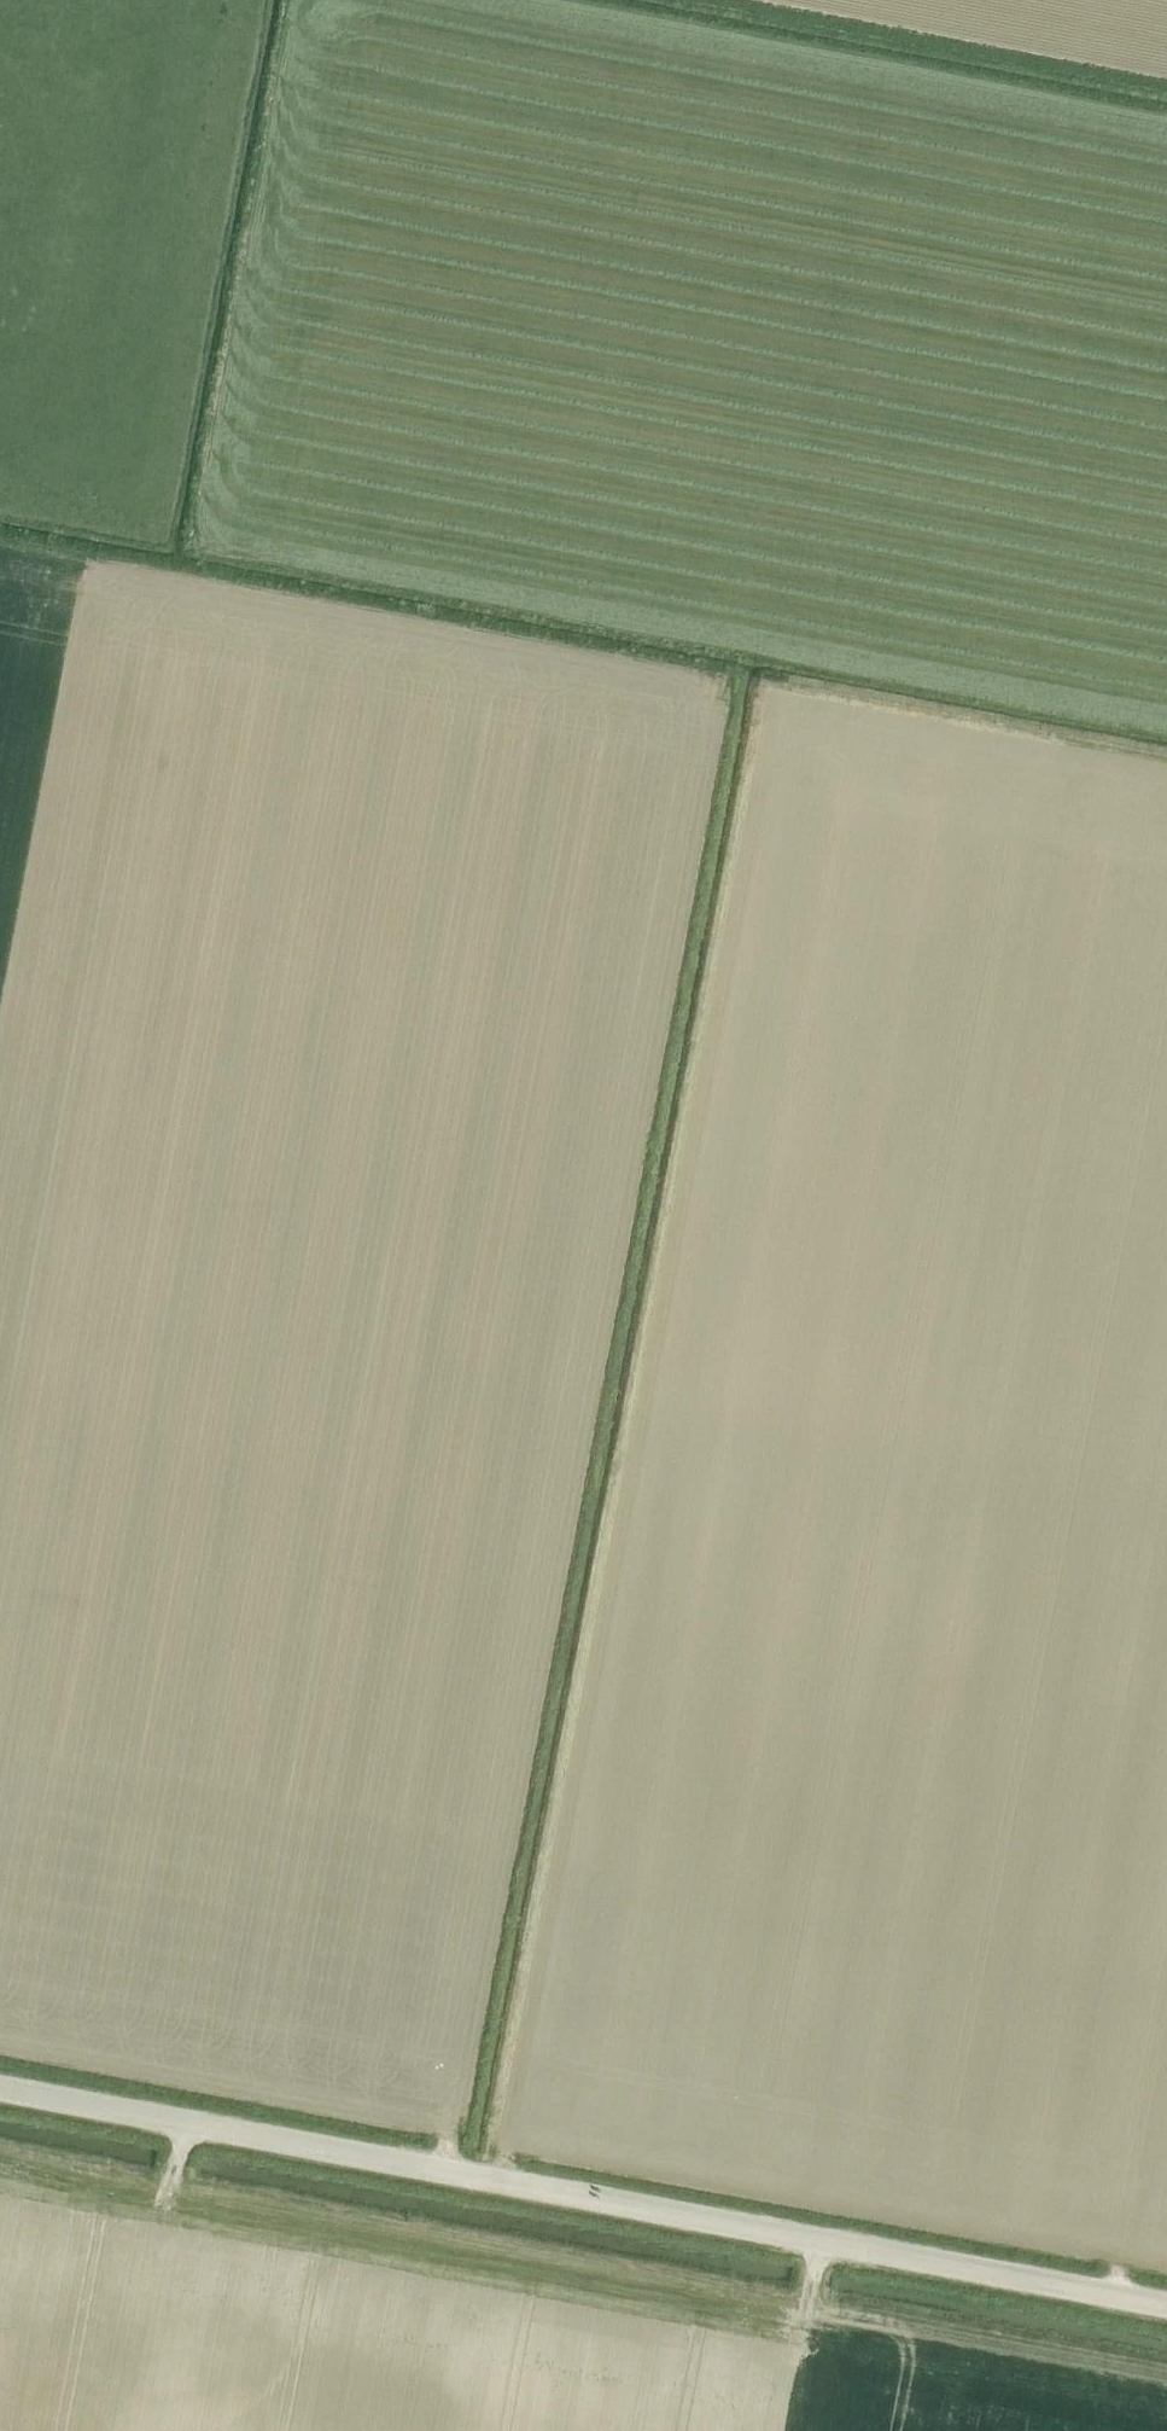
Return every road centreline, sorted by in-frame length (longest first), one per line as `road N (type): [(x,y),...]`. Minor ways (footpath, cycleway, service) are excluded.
road 1 (unclassified): [(1166,2306),(0,2089)]

